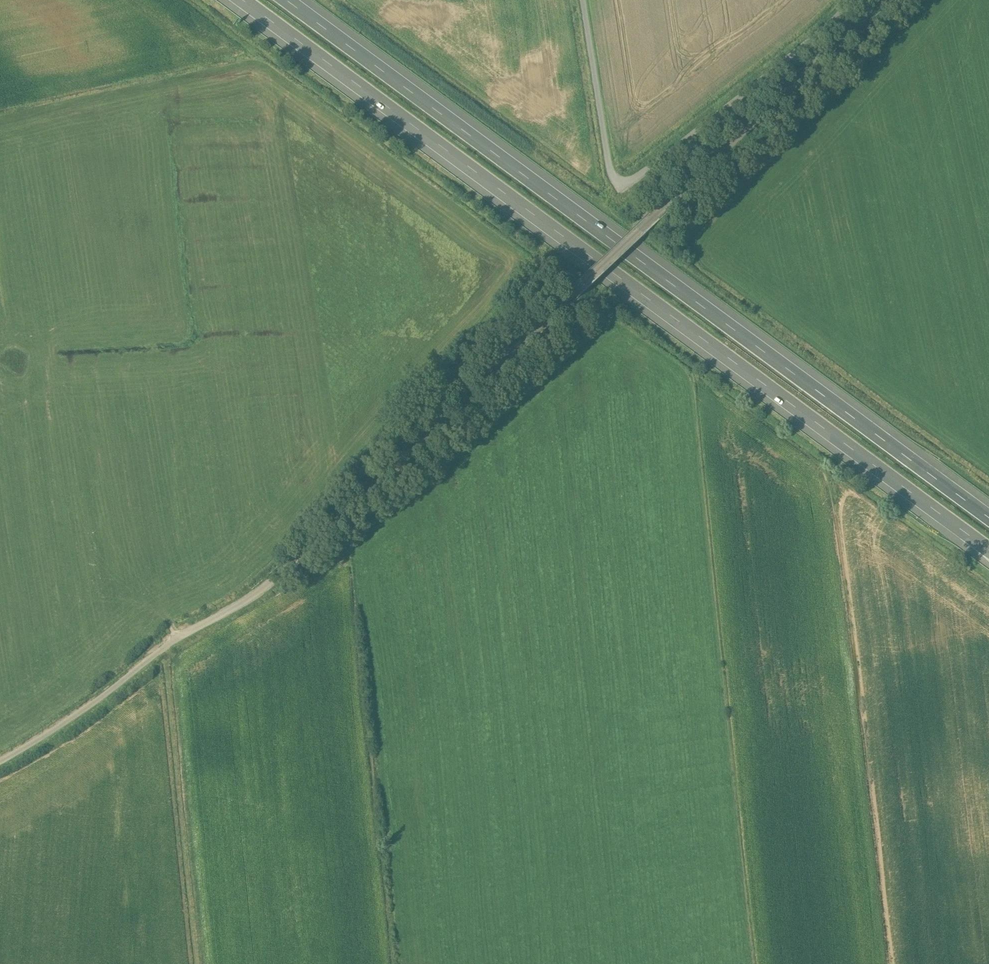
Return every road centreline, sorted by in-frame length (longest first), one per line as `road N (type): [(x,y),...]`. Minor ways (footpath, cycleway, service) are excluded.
road 1 (unclassified): [(884,0),(271,583),(183,630),(111,691),(0,763)]
road 2 (motorway): [(245,0),(988,551)]
road 3 (motorway): [(988,518),(296,0)]
road 4 (unclassified): [(854,0),(643,175),(630,178),(608,161),(587,0)]

